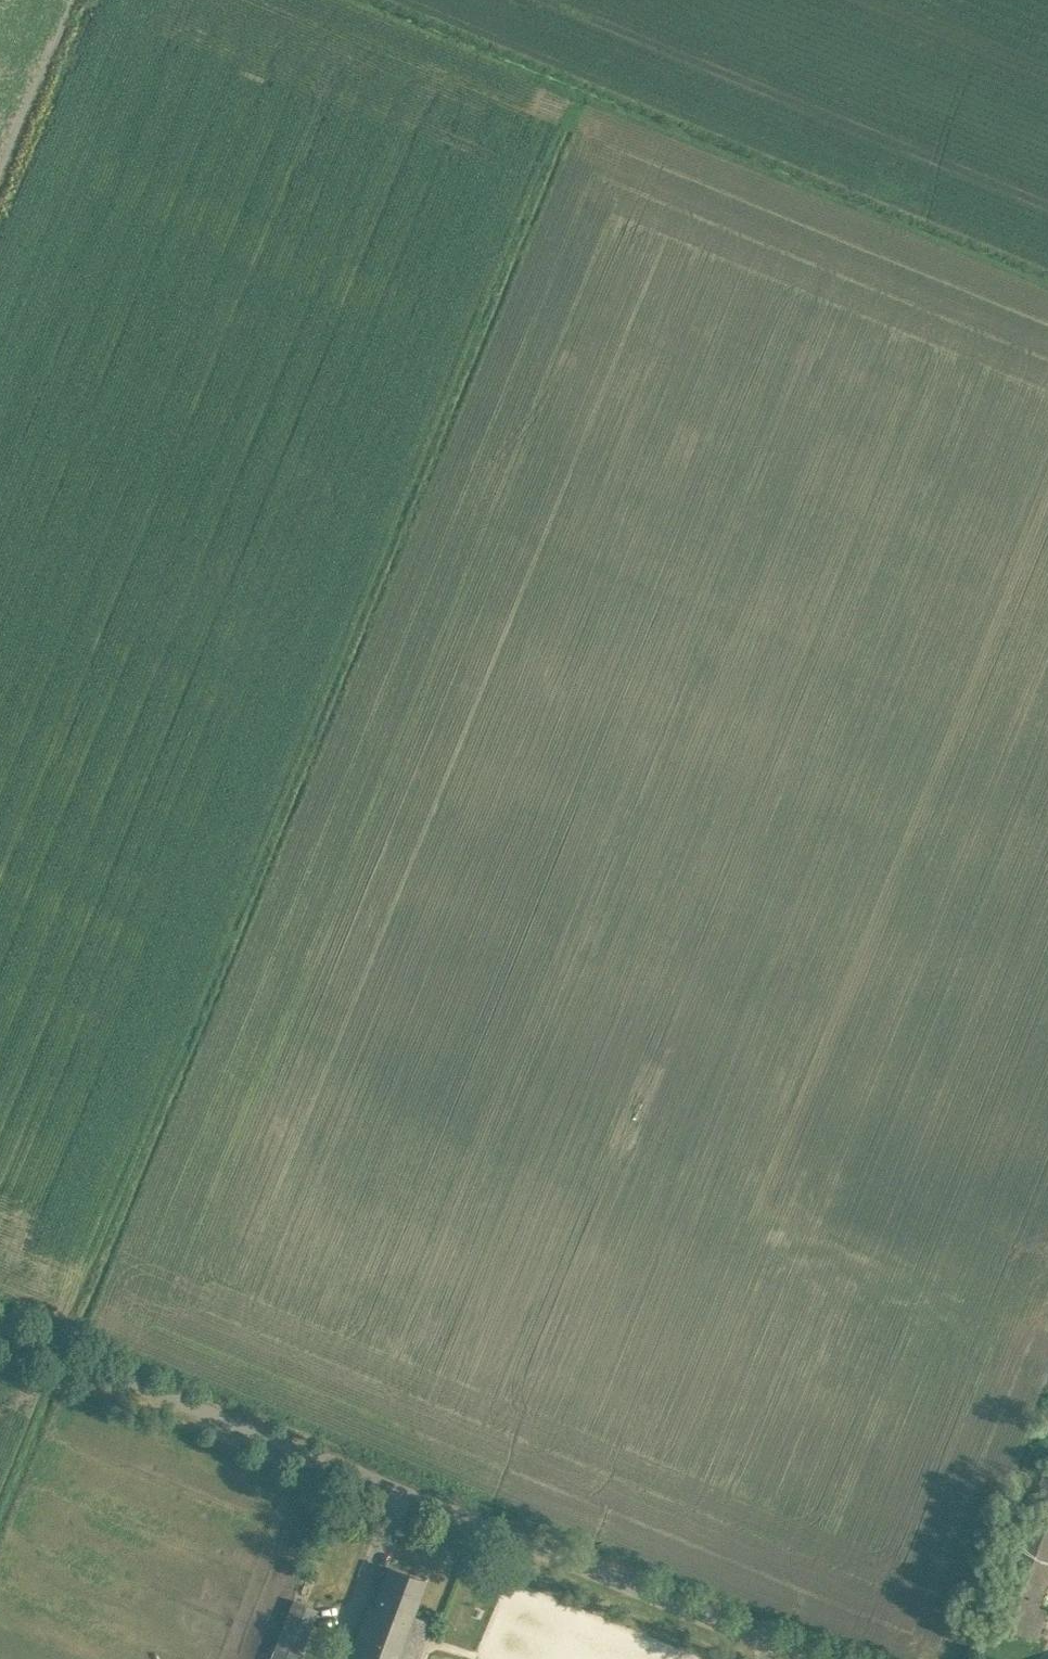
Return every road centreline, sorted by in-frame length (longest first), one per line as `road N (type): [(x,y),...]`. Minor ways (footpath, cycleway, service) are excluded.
road 1 (unclassified): [(846,1658),(0,1310)]

